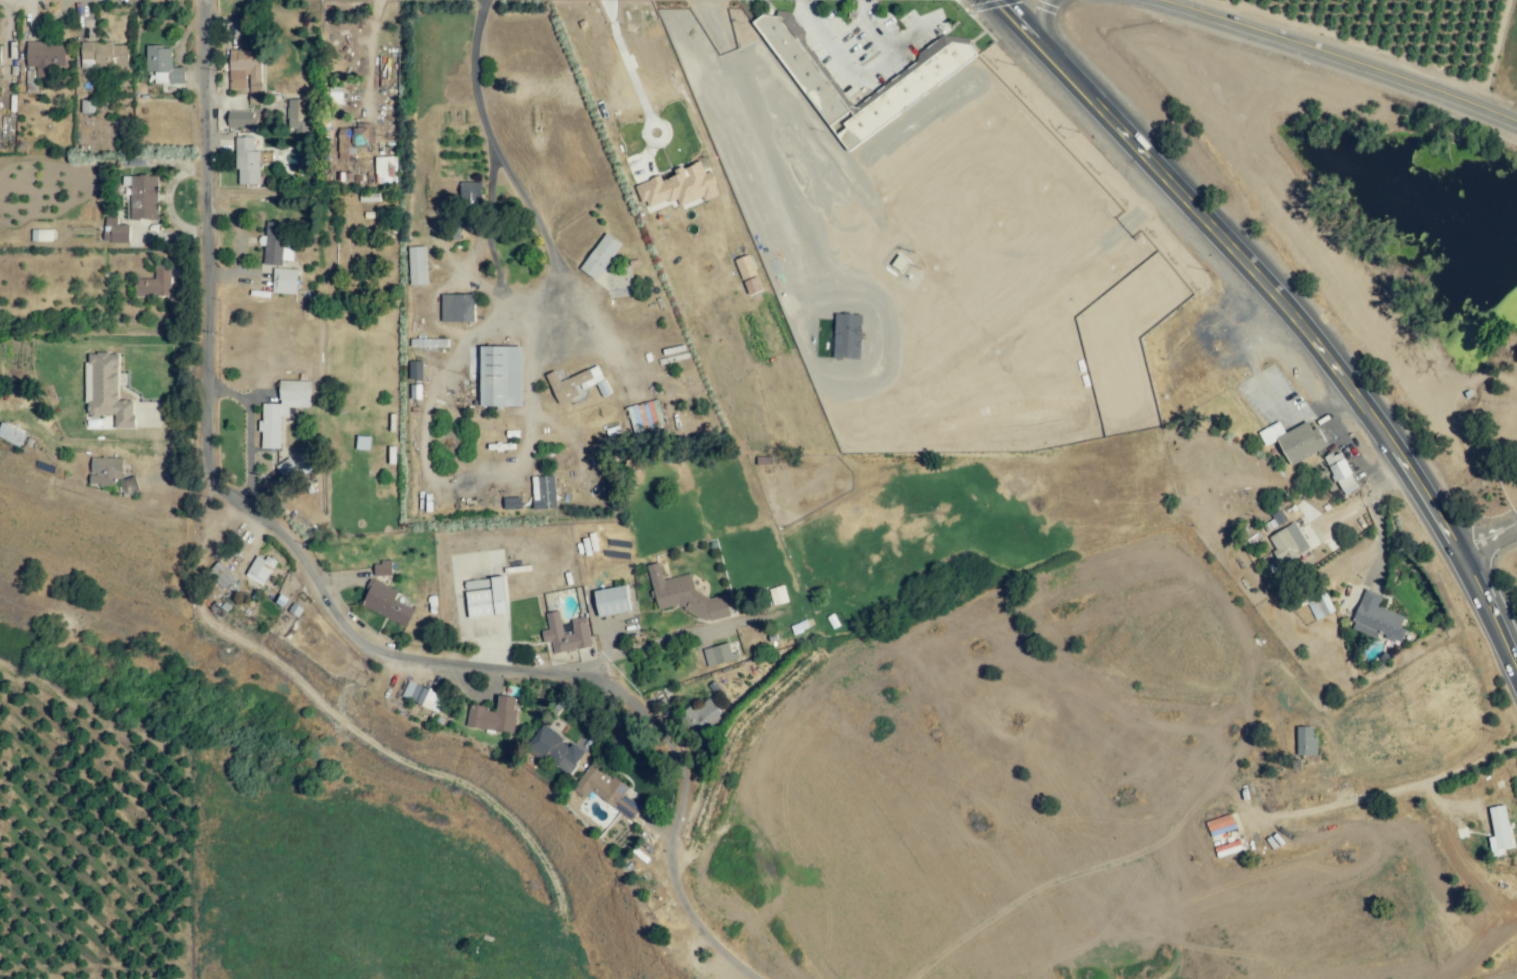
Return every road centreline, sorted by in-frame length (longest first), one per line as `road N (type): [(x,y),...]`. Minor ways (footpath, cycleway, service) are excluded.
road 1 (residential): [(770,978),(696,916),(676,866),(689,759),(600,674),(399,650),(362,634),(271,517),(208,470),(201,0)]
road 2 (primary): [(1516,674),(1423,512),(1253,270),(995,0)]
road 3 (residential): [(1148,0),(1516,133)]

